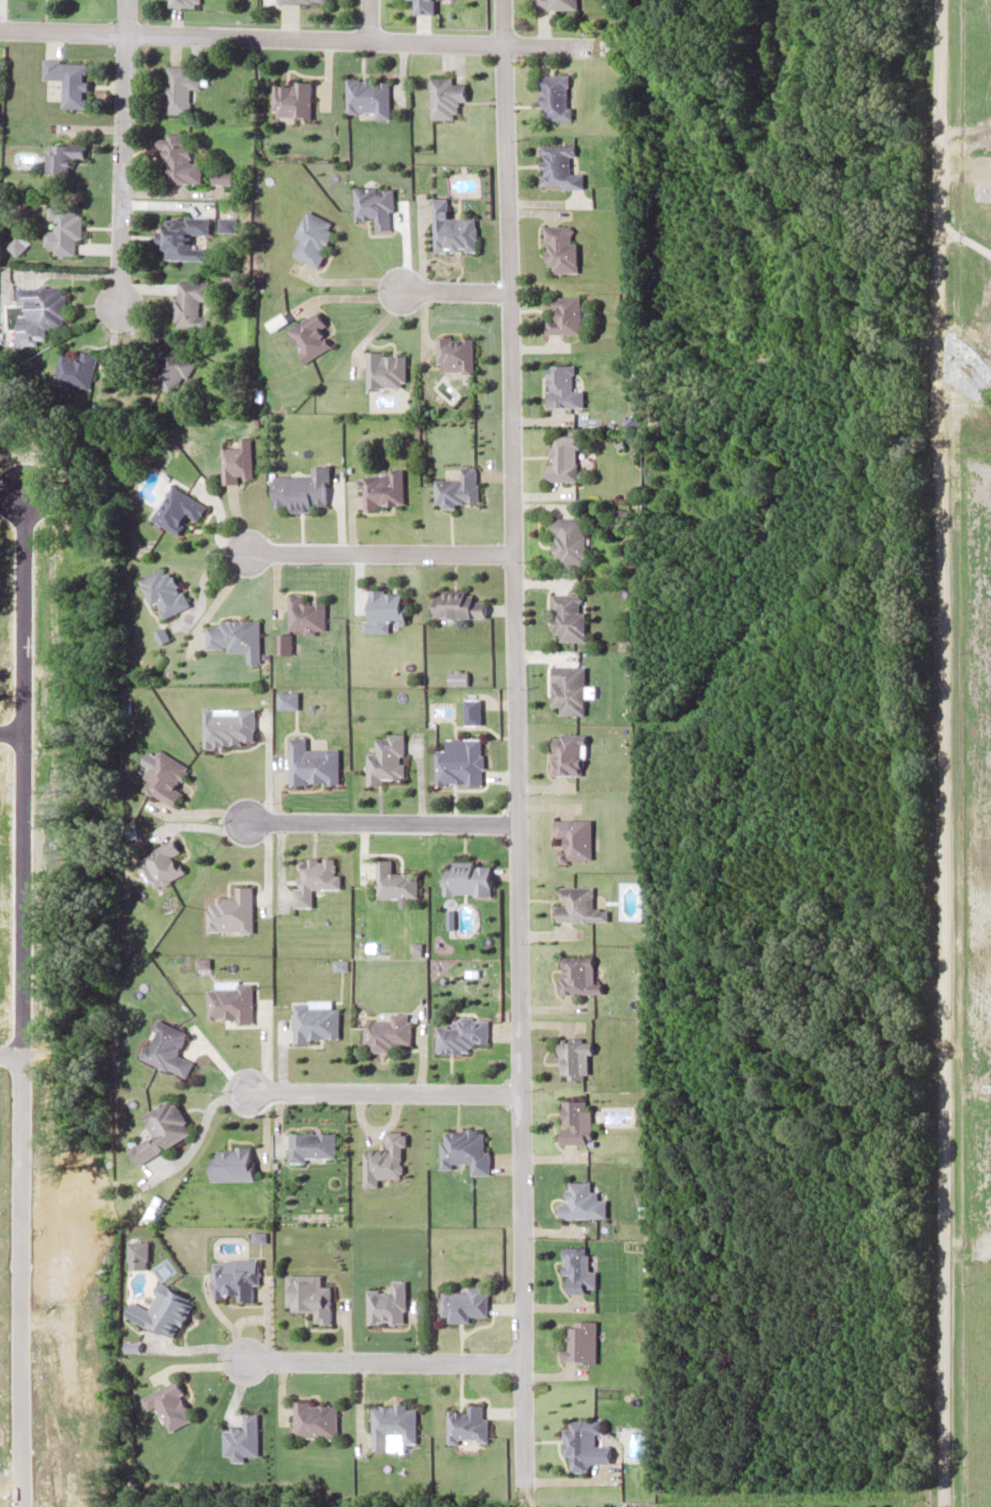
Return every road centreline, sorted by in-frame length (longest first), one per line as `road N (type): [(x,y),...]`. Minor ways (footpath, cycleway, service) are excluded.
road 1 (residential): [(941,0),(944,1506)]
road 2 (residential): [(502,0),(522,1481)]
road 3 (residential): [(0,29),(590,46)]
road 4 (residential): [(242,1359),(521,1361)]
road 5 (residential): [(124,33),(118,310)]
road 6 (residential): [(248,1090),(519,1094)]
road 7 (residential): [(244,820),(515,823)]
road 8 (residential): [(245,551),(510,552)]

